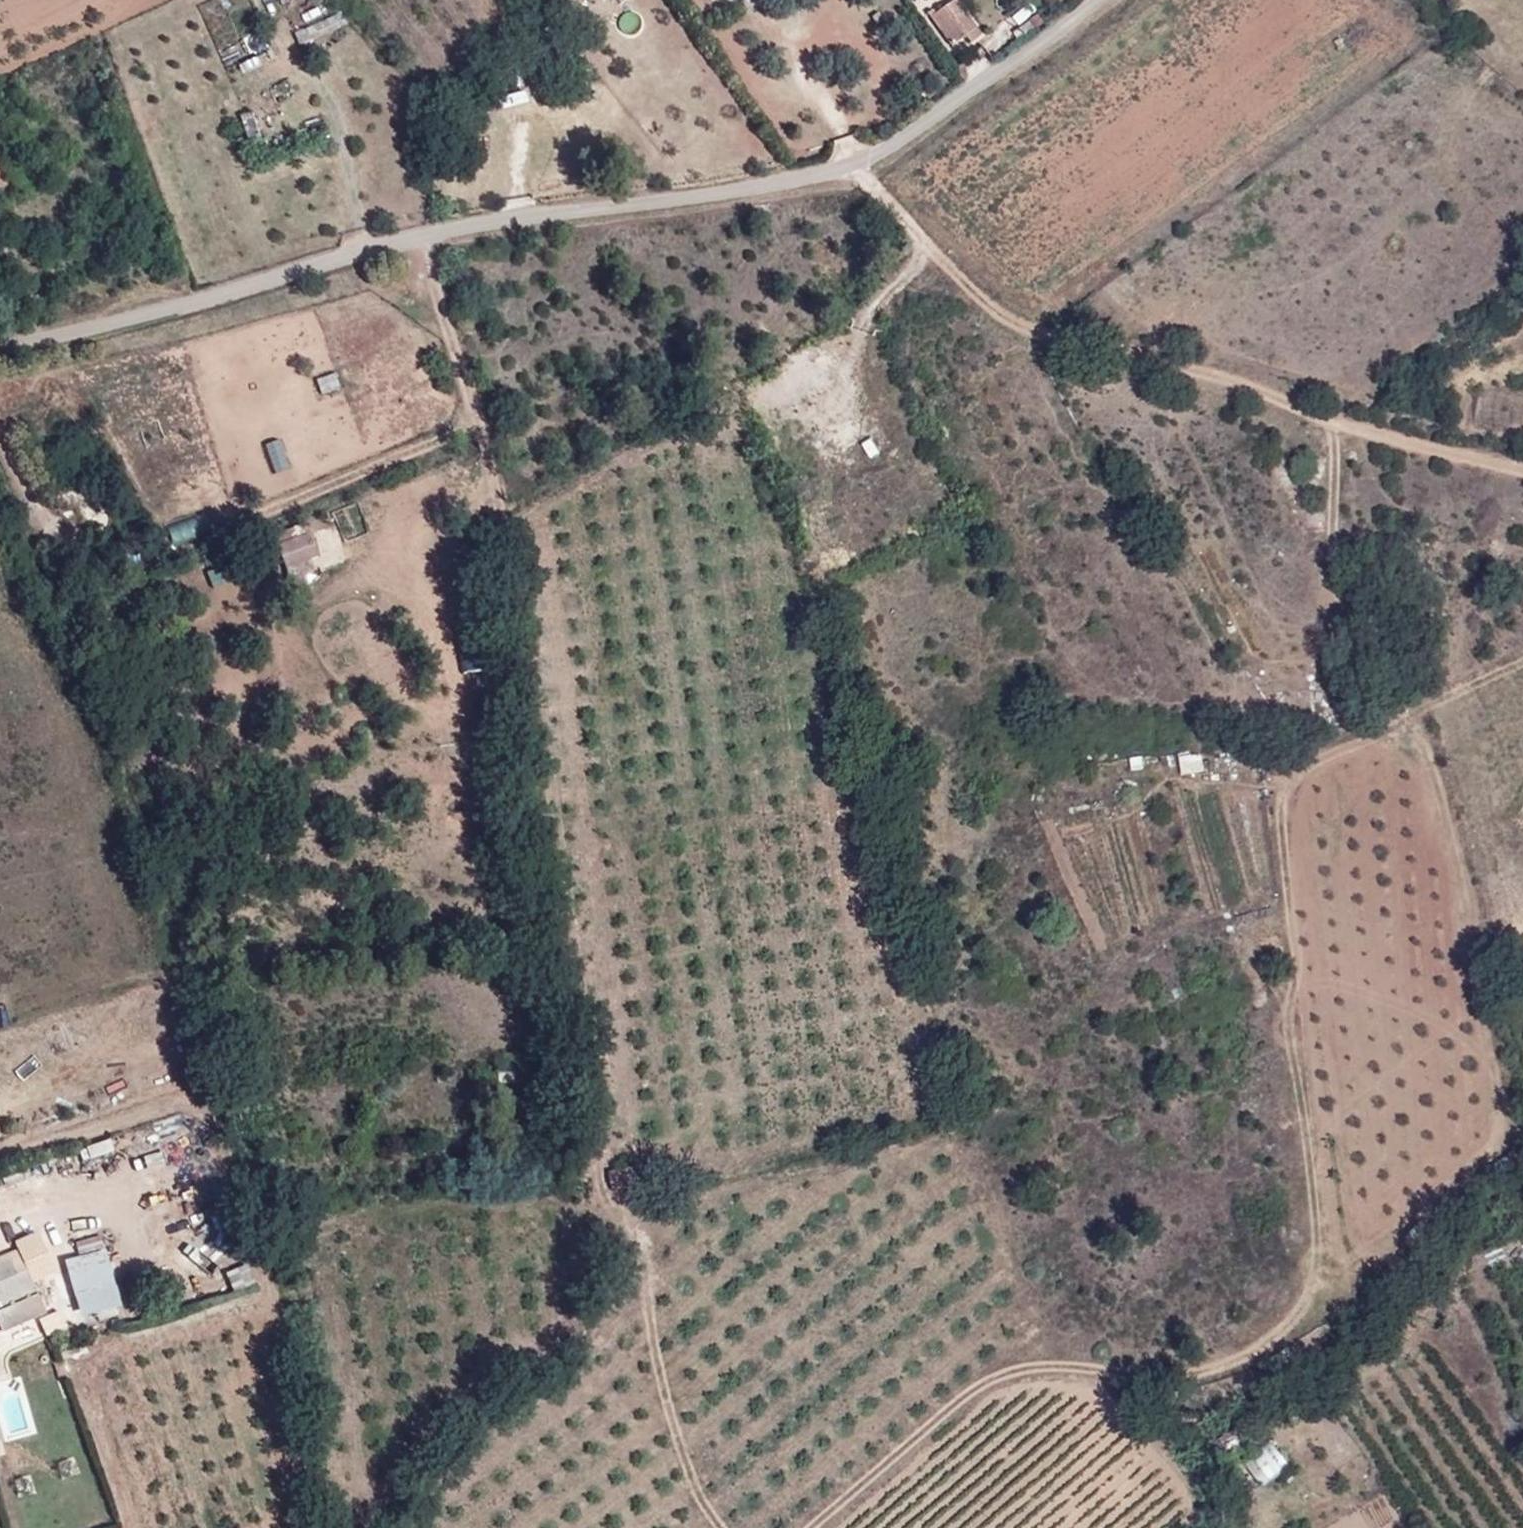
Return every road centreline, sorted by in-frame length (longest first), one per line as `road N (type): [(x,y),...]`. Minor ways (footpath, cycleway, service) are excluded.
road 1 (track): [(726,1527),(699,1500),(667,1399),(542,714),(430,236)]
road 2 (residential): [(0,355),(366,250),(489,223),(711,197),(858,163),(1096,0)]

